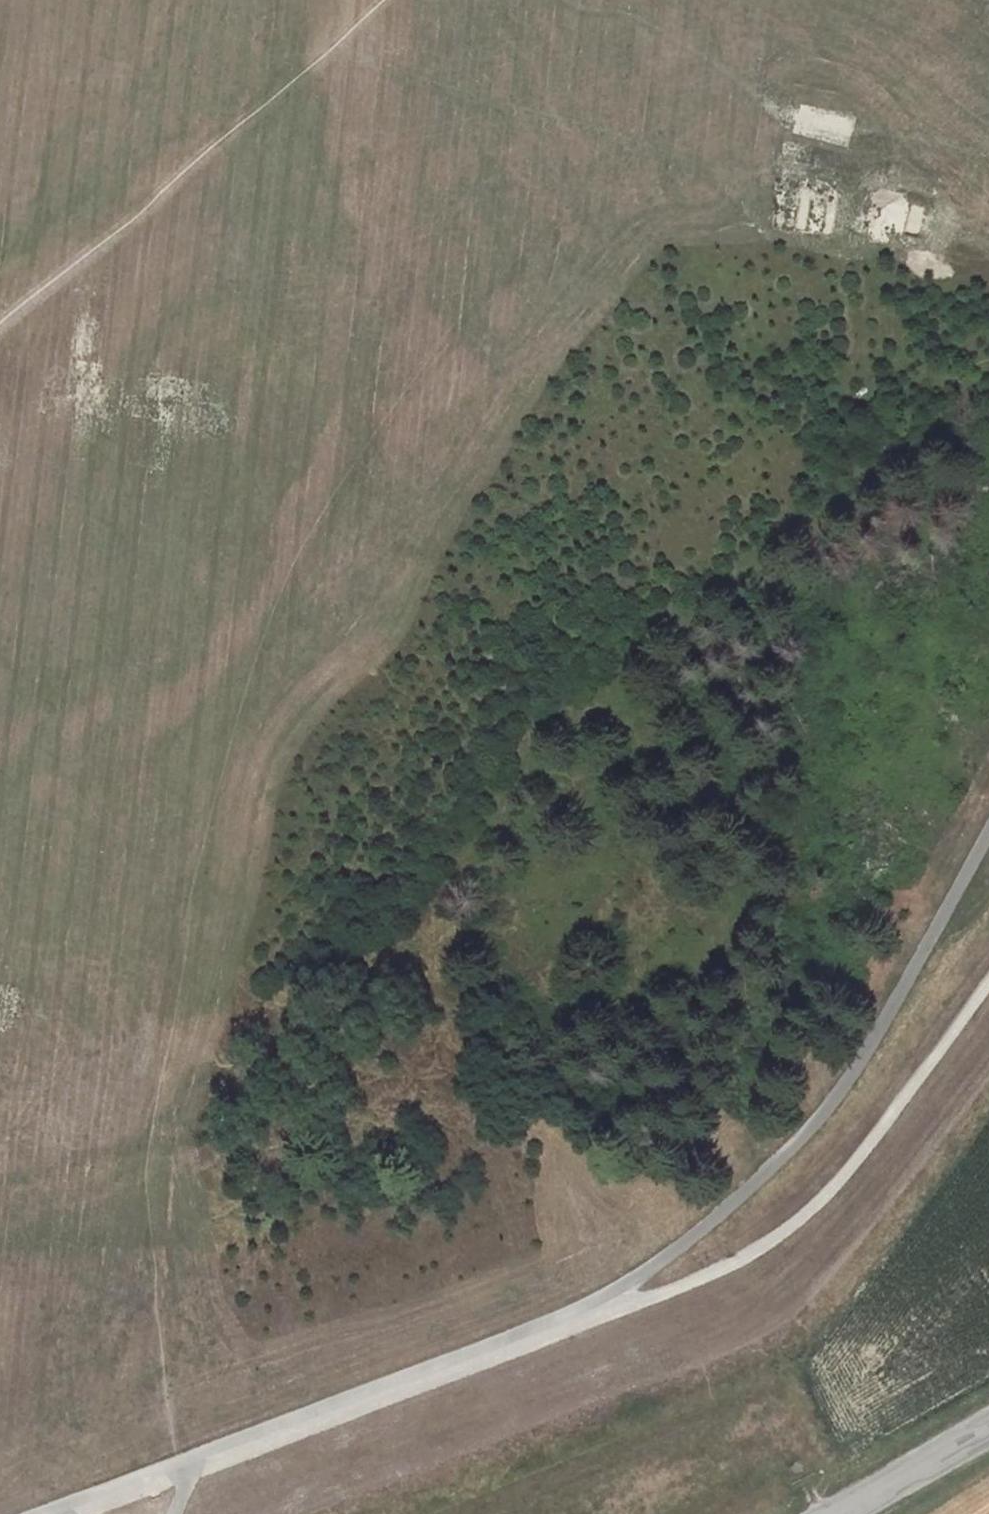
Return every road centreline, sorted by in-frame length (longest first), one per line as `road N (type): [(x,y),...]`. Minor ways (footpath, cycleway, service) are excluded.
road 1 (unclassified): [(988,1428),(840,1513)]

